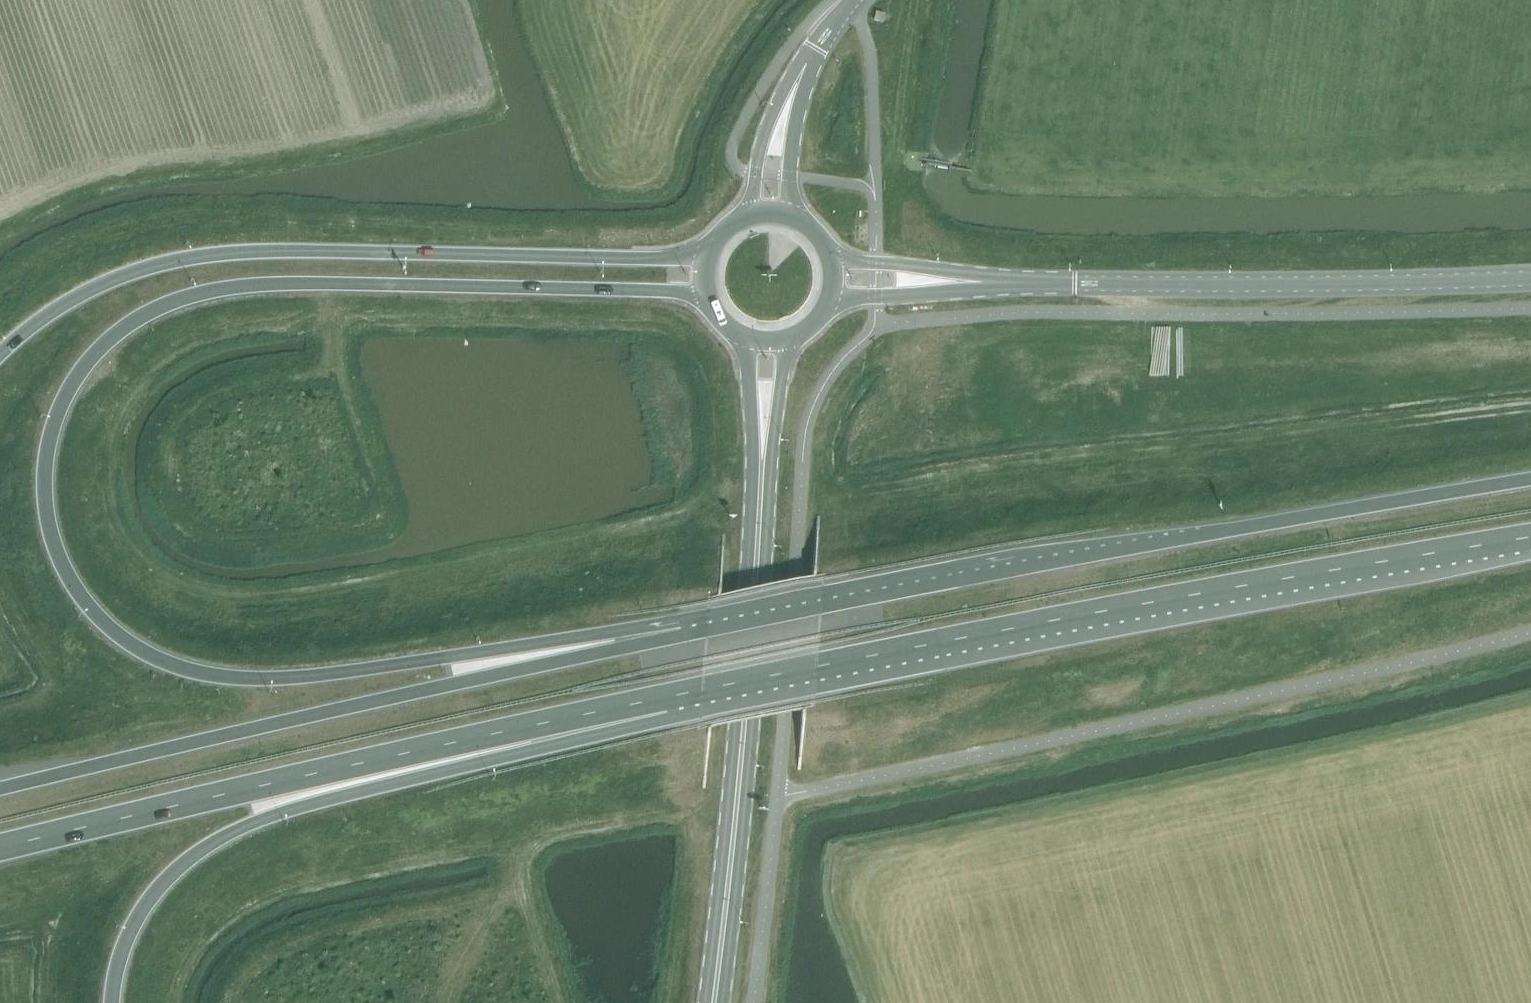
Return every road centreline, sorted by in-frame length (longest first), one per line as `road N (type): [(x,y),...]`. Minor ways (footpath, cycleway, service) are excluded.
road 1 (trunk): [(684,620),(330,670),(209,672),(143,649),(99,616),(58,556),(44,478),(57,410),(87,363),(126,329),(191,299),(306,288),(708,296)]
road 2 (trunk): [(664,690),(1530,532)]
road 3 (trunk): [(1530,476),(998,560),(684,620)]
road 4 (trunk): [(708,253),(672,262),(207,259),(102,286),(0,356)]
road 5 (trunk): [(684,620),(0,788)]
road 6 (trunk): [(0,846),(664,690)]
road 7 (trunk): [(111,1002),(123,948),(147,899),(213,837),(292,805),(490,753),(664,690)]
road 8 (tertiary): [(1530,278),(951,281)]
road 9 (secondary): [(761,484),(714,1002)]
road 10 (secondary): [(761,484),(794,334)]
road 11 (secondary): [(739,332),(761,484)]
road 12 (unclassified): [(852,0),(817,44),(782,122)]
road 13 (tertiary): [(828,301),(951,281)]
road 14 (tertiary): [(951,281),(831,256)]

